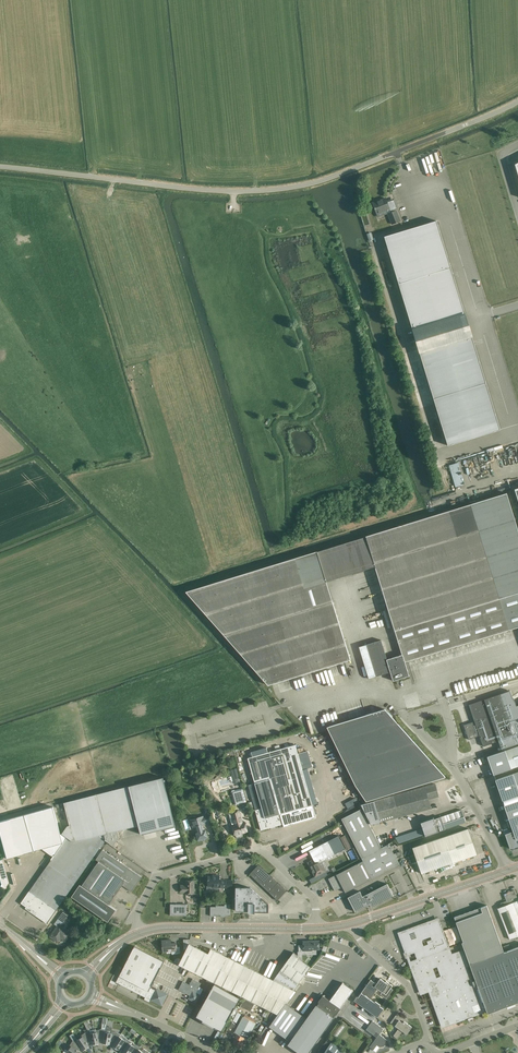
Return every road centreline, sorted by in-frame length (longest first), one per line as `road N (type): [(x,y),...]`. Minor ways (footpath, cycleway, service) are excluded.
road 1 (unclassified): [(0,167),(187,188),(286,188),(517,102)]
road 2 (residential): [(140,933),(136,914),(156,877),(258,849),(314,899),(316,928)]
road 3 (secondary): [(140,933),(316,928)]
road 4 (secondary): [(354,924),(508,870)]
road 5 (residential): [(429,1041),(411,990),(362,944),(354,924)]
road 6 (residential): [(508,870),(447,756)]
road 7 (residential): [(447,756),(453,734),(445,706),(412,719),(435,744)]

